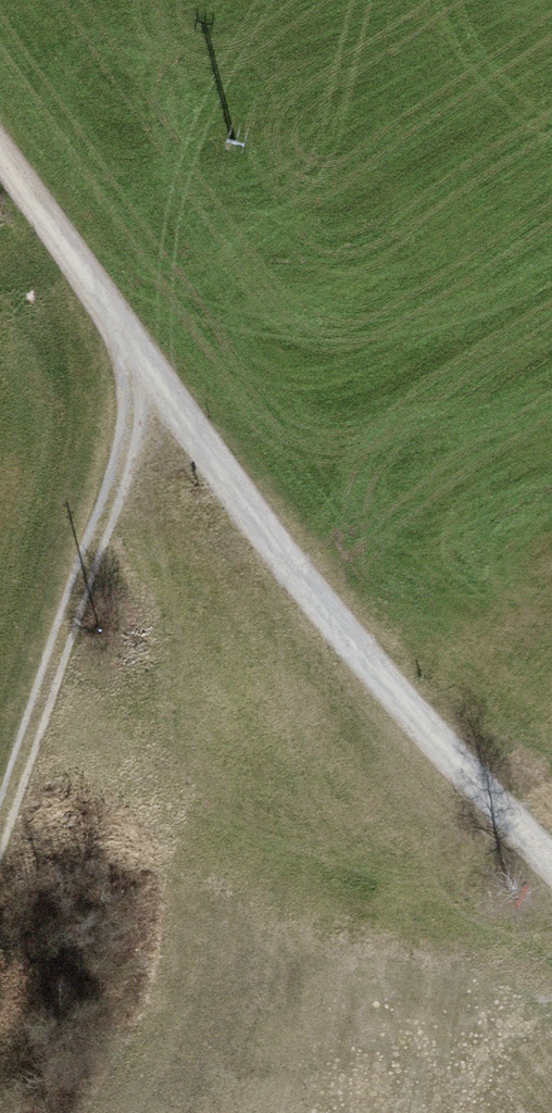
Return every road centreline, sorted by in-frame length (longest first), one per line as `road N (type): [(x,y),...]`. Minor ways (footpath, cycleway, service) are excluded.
road 1 (track): [(0,153),(324,613),(551,860)]
road 2 (track): [(149,358),(115,493),(0,836)]

